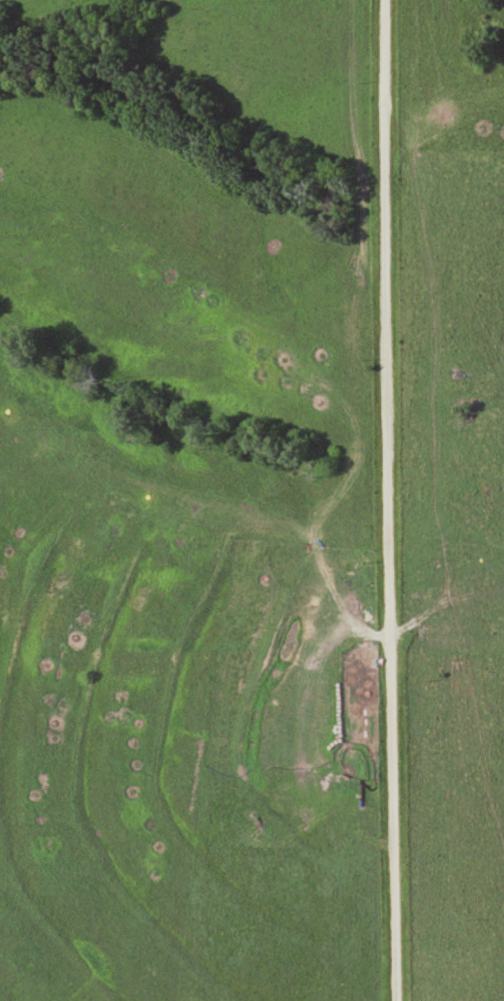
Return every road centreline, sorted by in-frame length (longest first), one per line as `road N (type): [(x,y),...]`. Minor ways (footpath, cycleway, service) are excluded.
road 1 (residential): [(397,1000),(388,0)]

